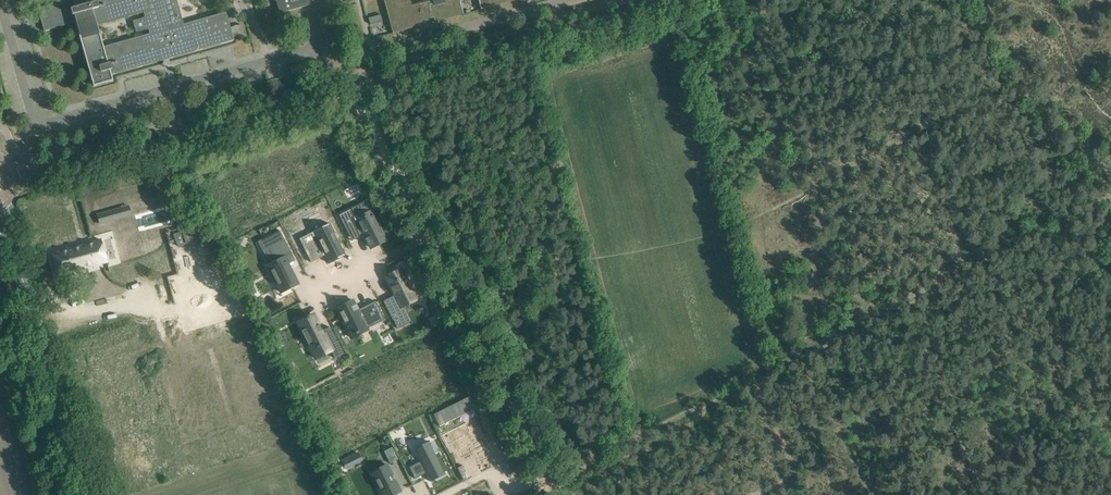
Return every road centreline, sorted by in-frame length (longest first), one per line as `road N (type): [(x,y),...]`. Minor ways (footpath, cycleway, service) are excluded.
road 1 (unclassified): [(569,0),(323,66),(317,46),(177,86)]
road 2 (unclassified): [(355,91),(691,0)]
road 3 (tertiary): [(88,494),(0,217)]
road 4 (unclassified): [(177,86),(39,121),(0,0)]
road 5 (unclassified): [(432,246),(550,481)]
road 6 (unclassified): [(11,183),(191,135)]
road 7 (unclassified): [(355,91),(432,246)]
road 8 (unclassified): [(191,135),(355,91)]
road 9 (residential): [(294,312),(432,246)]

